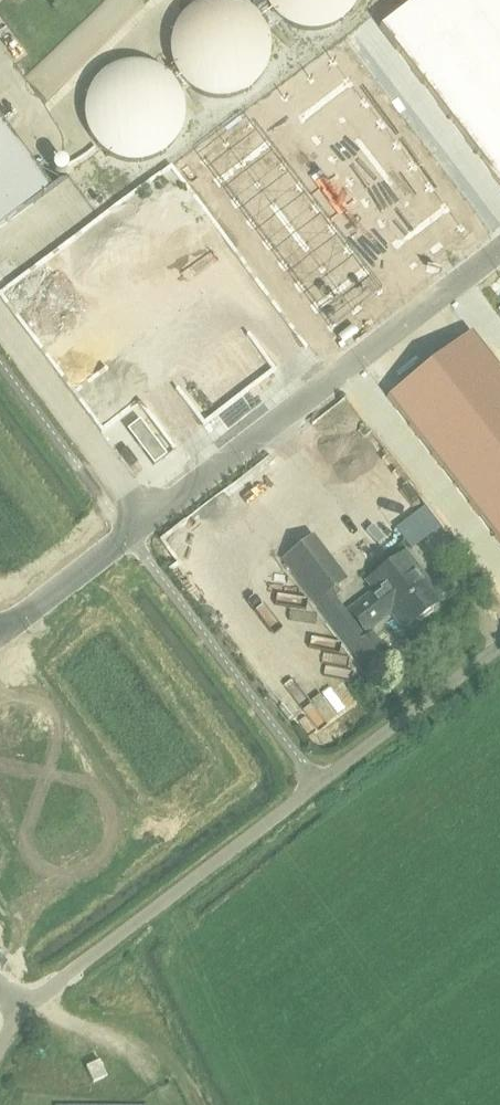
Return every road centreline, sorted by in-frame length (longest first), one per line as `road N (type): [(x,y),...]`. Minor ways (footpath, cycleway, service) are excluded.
road 1 (unclassified): [(499,253),(0,628)]
road 2 (unclassified): [(499,645),(28,1005)]

